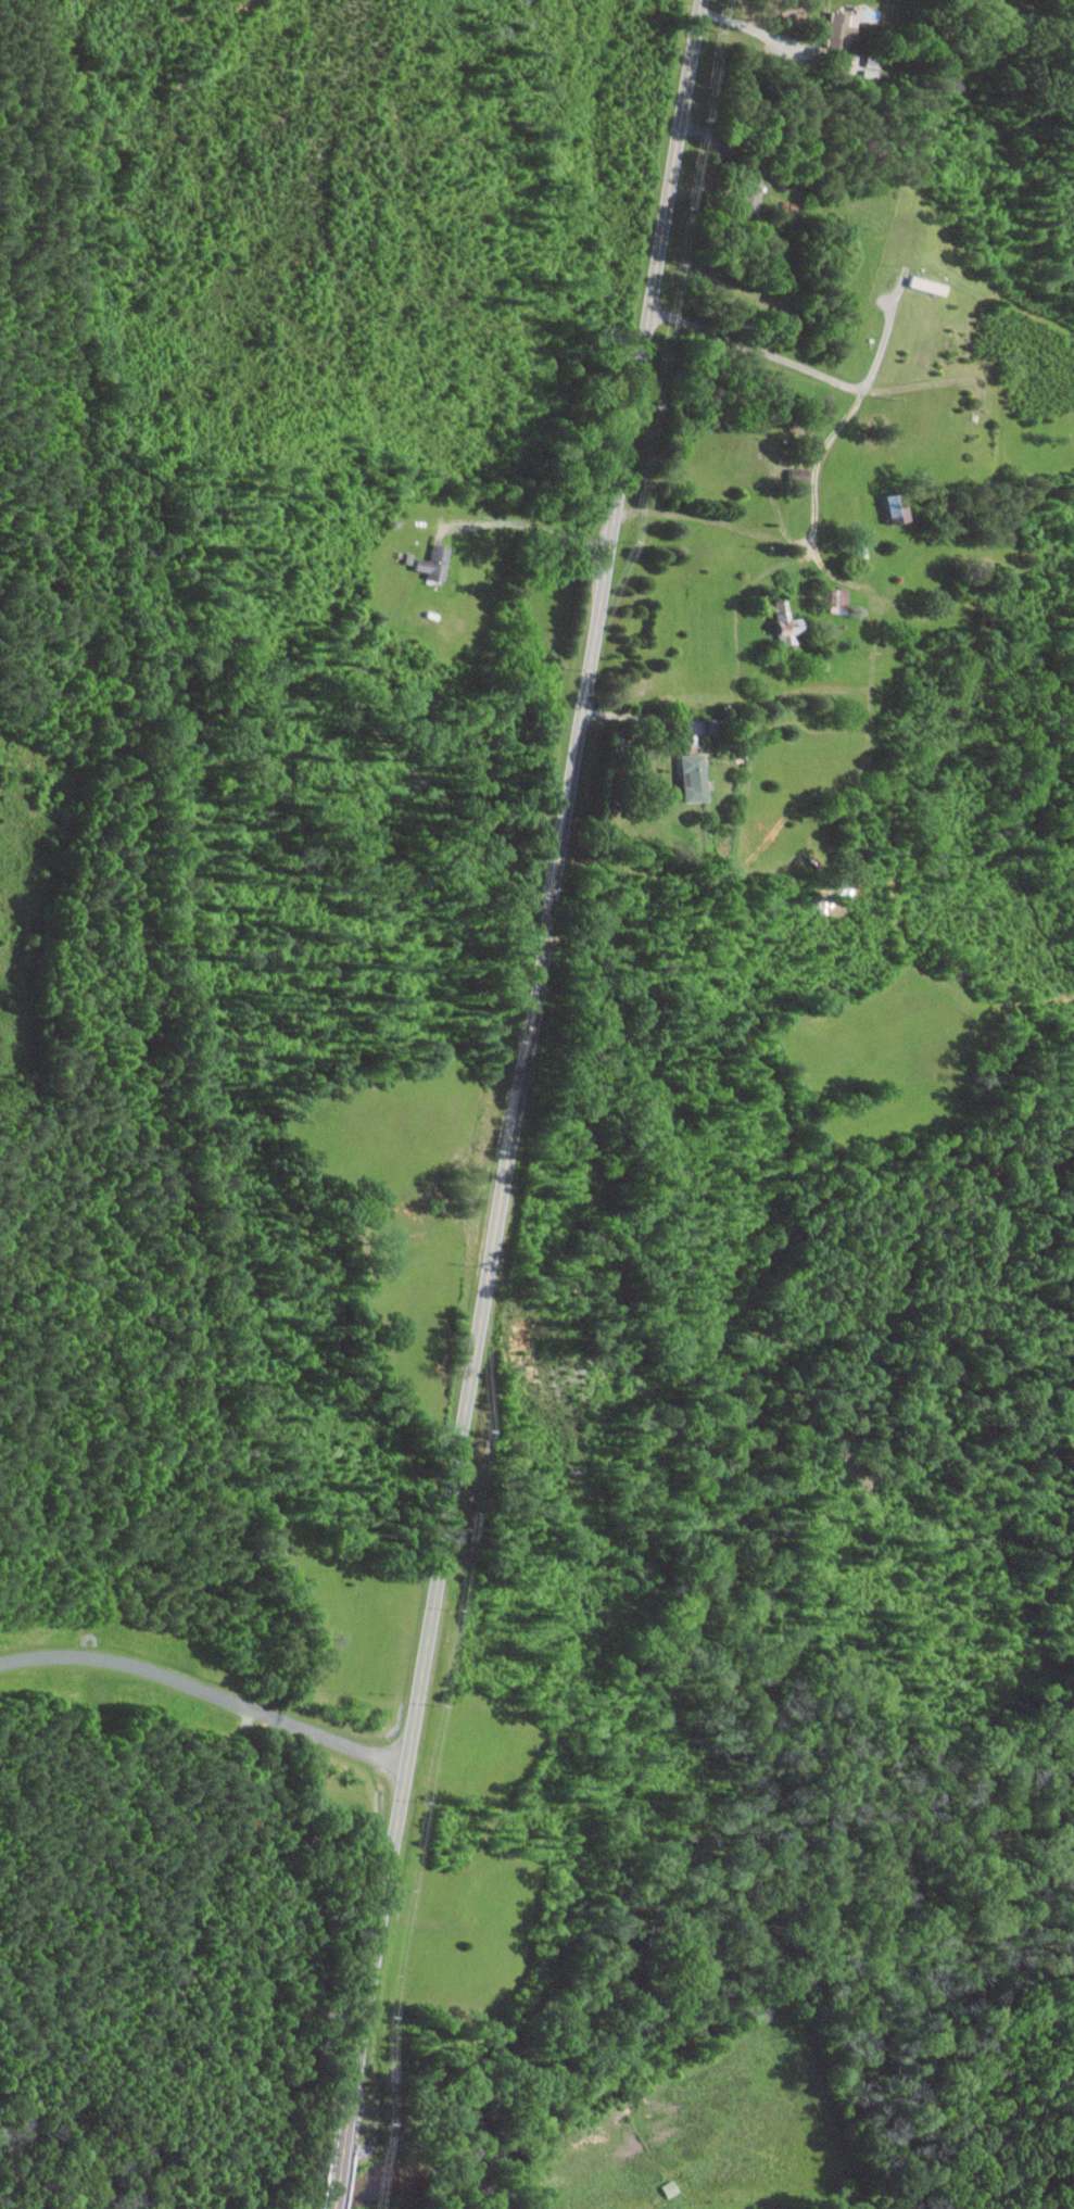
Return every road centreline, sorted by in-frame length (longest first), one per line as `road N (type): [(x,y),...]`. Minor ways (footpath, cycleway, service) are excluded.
road 1 (residential): [(336,2204),(701,0)]

